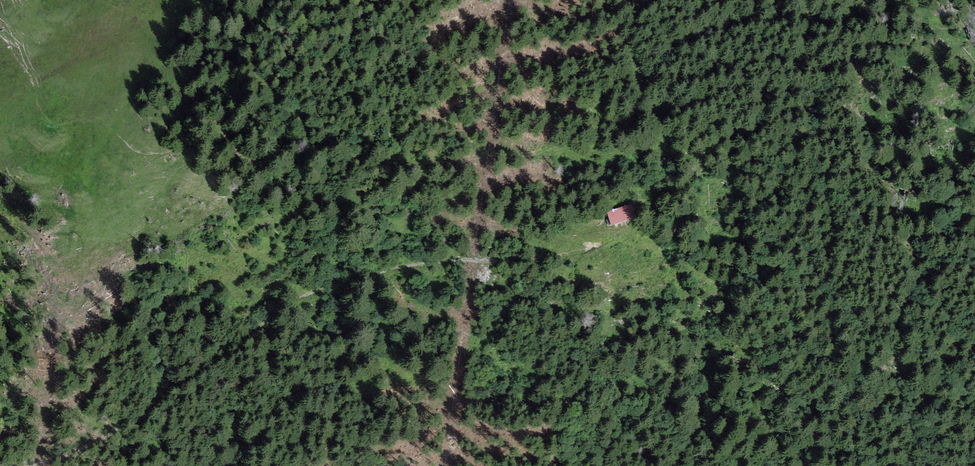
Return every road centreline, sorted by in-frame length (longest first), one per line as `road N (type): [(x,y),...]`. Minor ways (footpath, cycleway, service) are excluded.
road 1 (track): [(33,465),(148,414),(208,360),(306,294),(451,260),(592,250),(595,243),(555,236),(617,226),(714,179),(803,189)]

